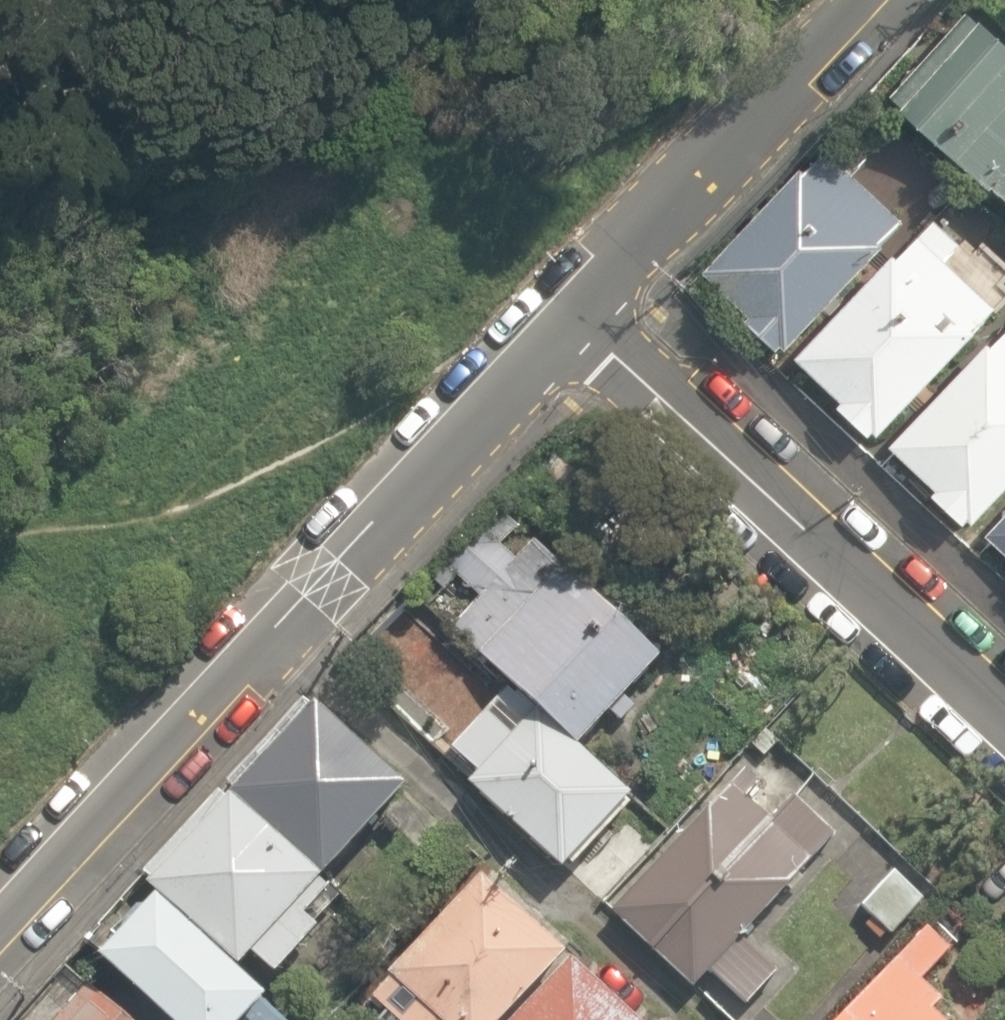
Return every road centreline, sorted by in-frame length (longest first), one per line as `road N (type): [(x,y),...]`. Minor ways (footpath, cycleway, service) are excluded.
road 1 (residential): [(573,317),(277,627),(0,936)]
road 2 (unclassified): [(1004,715),(573,317)]
road 3 (track): [(446,452),(387,437),(171,521),(0,555)]
road 4 (residential): [(859,0),(573,317)]

